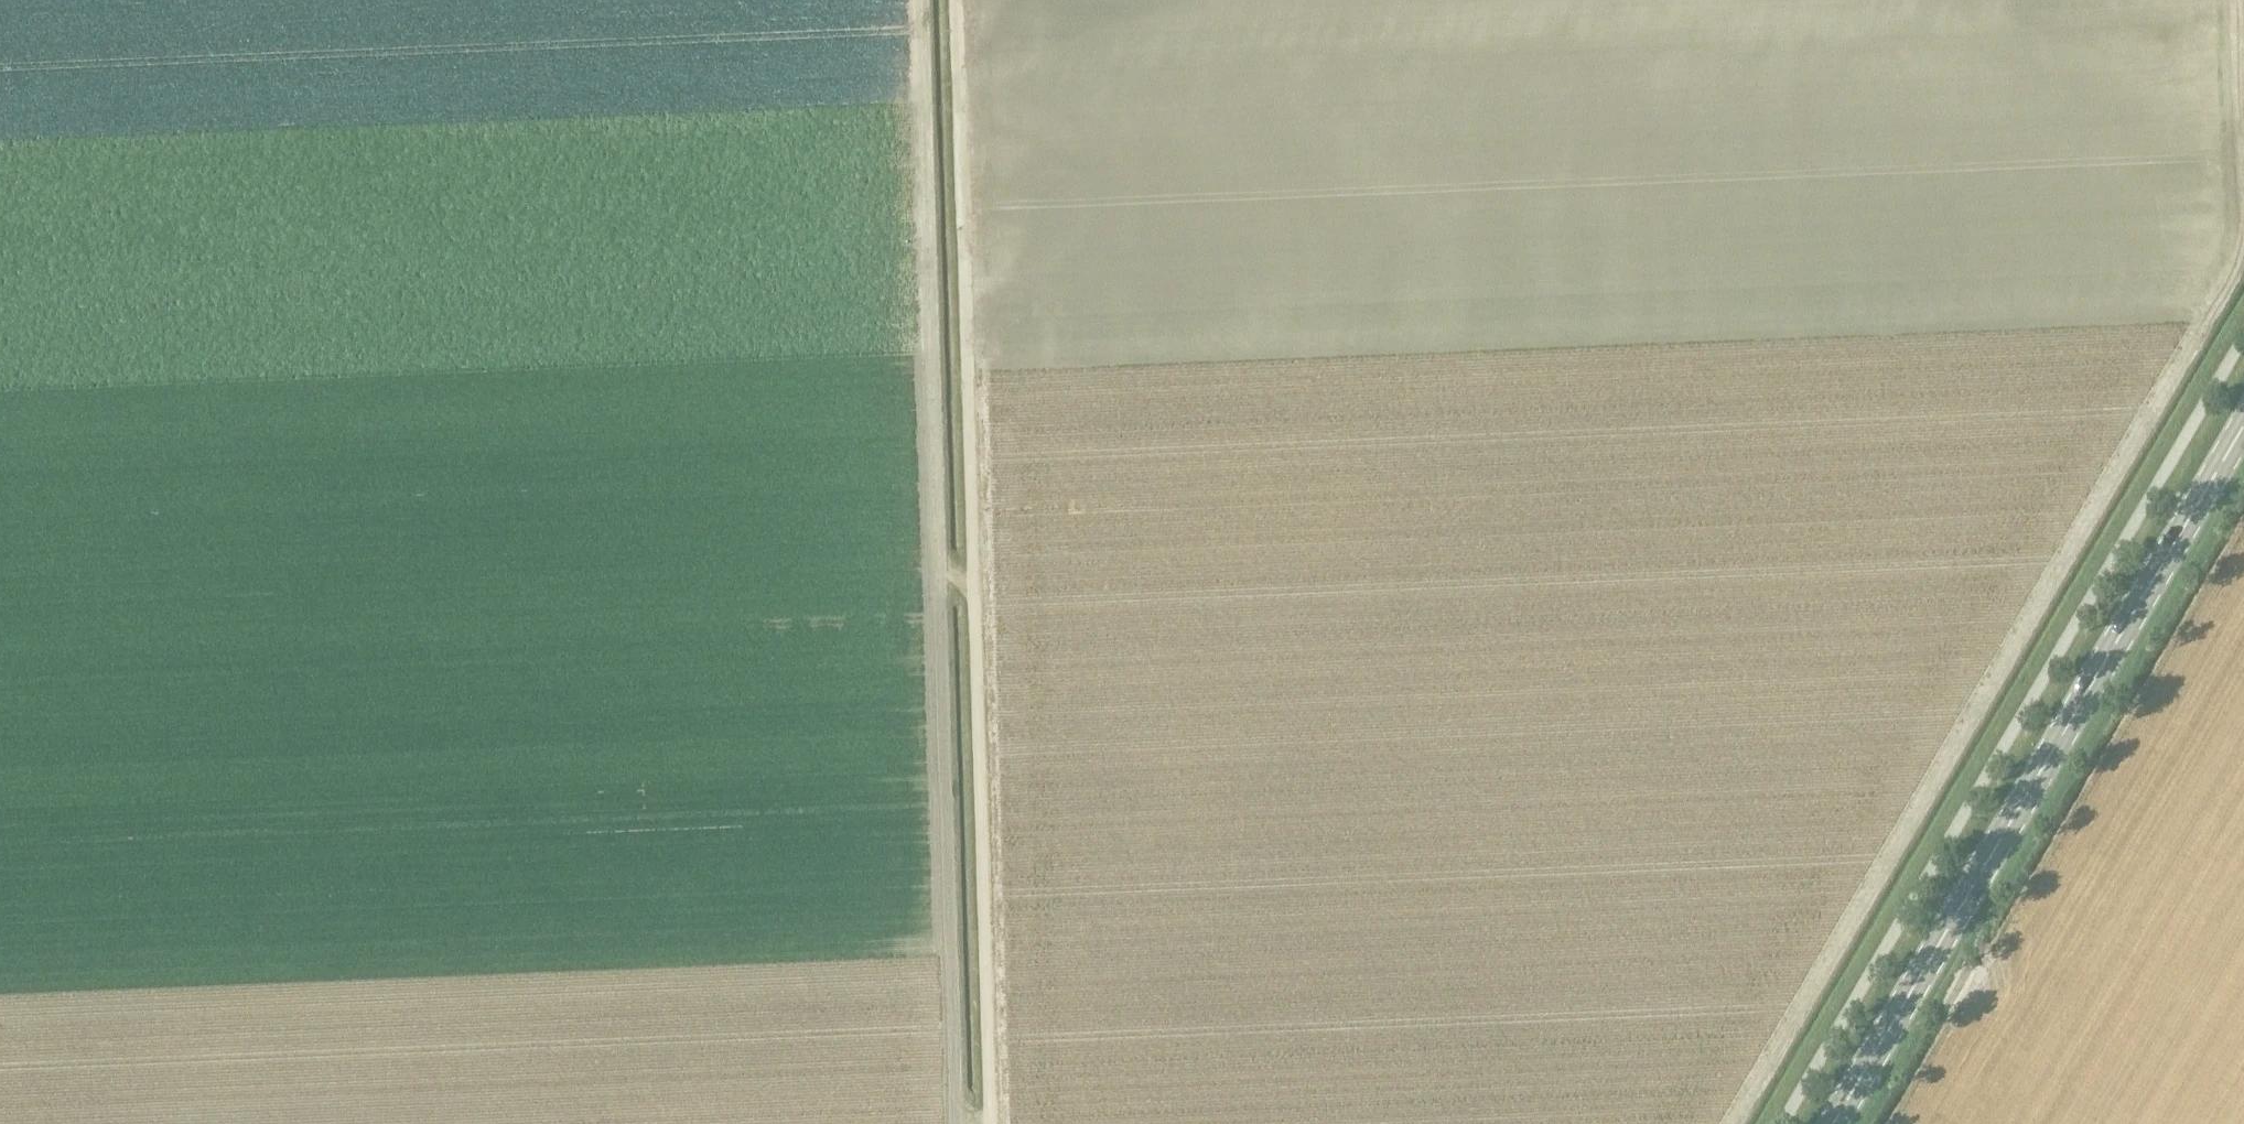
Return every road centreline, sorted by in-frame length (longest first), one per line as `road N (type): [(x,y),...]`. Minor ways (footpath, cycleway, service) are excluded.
road 1 (primary): [(1832,1123),(2243,424)]

